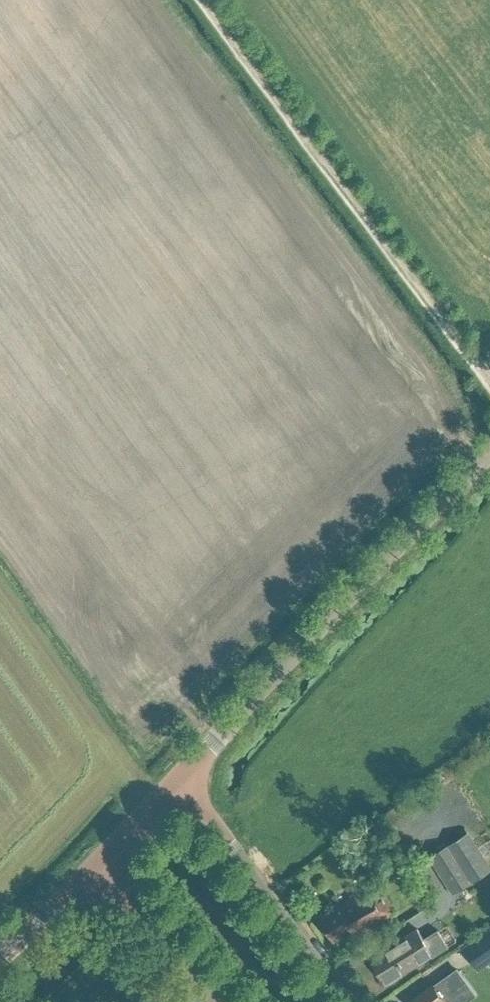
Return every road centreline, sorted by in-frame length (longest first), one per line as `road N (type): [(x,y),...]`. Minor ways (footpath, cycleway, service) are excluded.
road 1 (track): [(211,0),(489,369)]
road 2 (unclassified): [(177,774),(489,454)]
road 3 (unclassified): [(344,1001),(177,774)]
road 4 (tertiary): [(213,982),(94,851)]
road 5 (tertiary): [(0,944),(94,851)]

